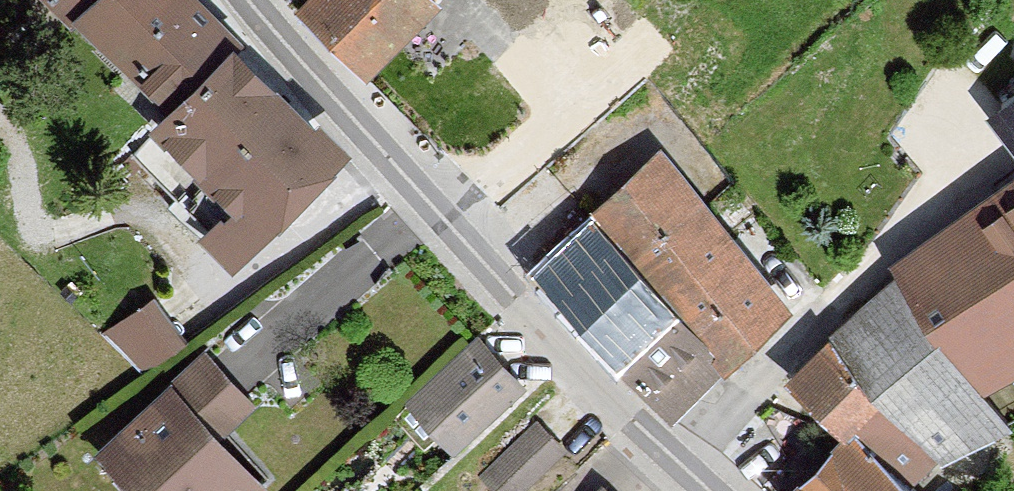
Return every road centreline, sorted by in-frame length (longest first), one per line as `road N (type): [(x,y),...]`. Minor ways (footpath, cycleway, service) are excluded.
road 1 (residential): [(252,0),(484,260),(710,490)]

